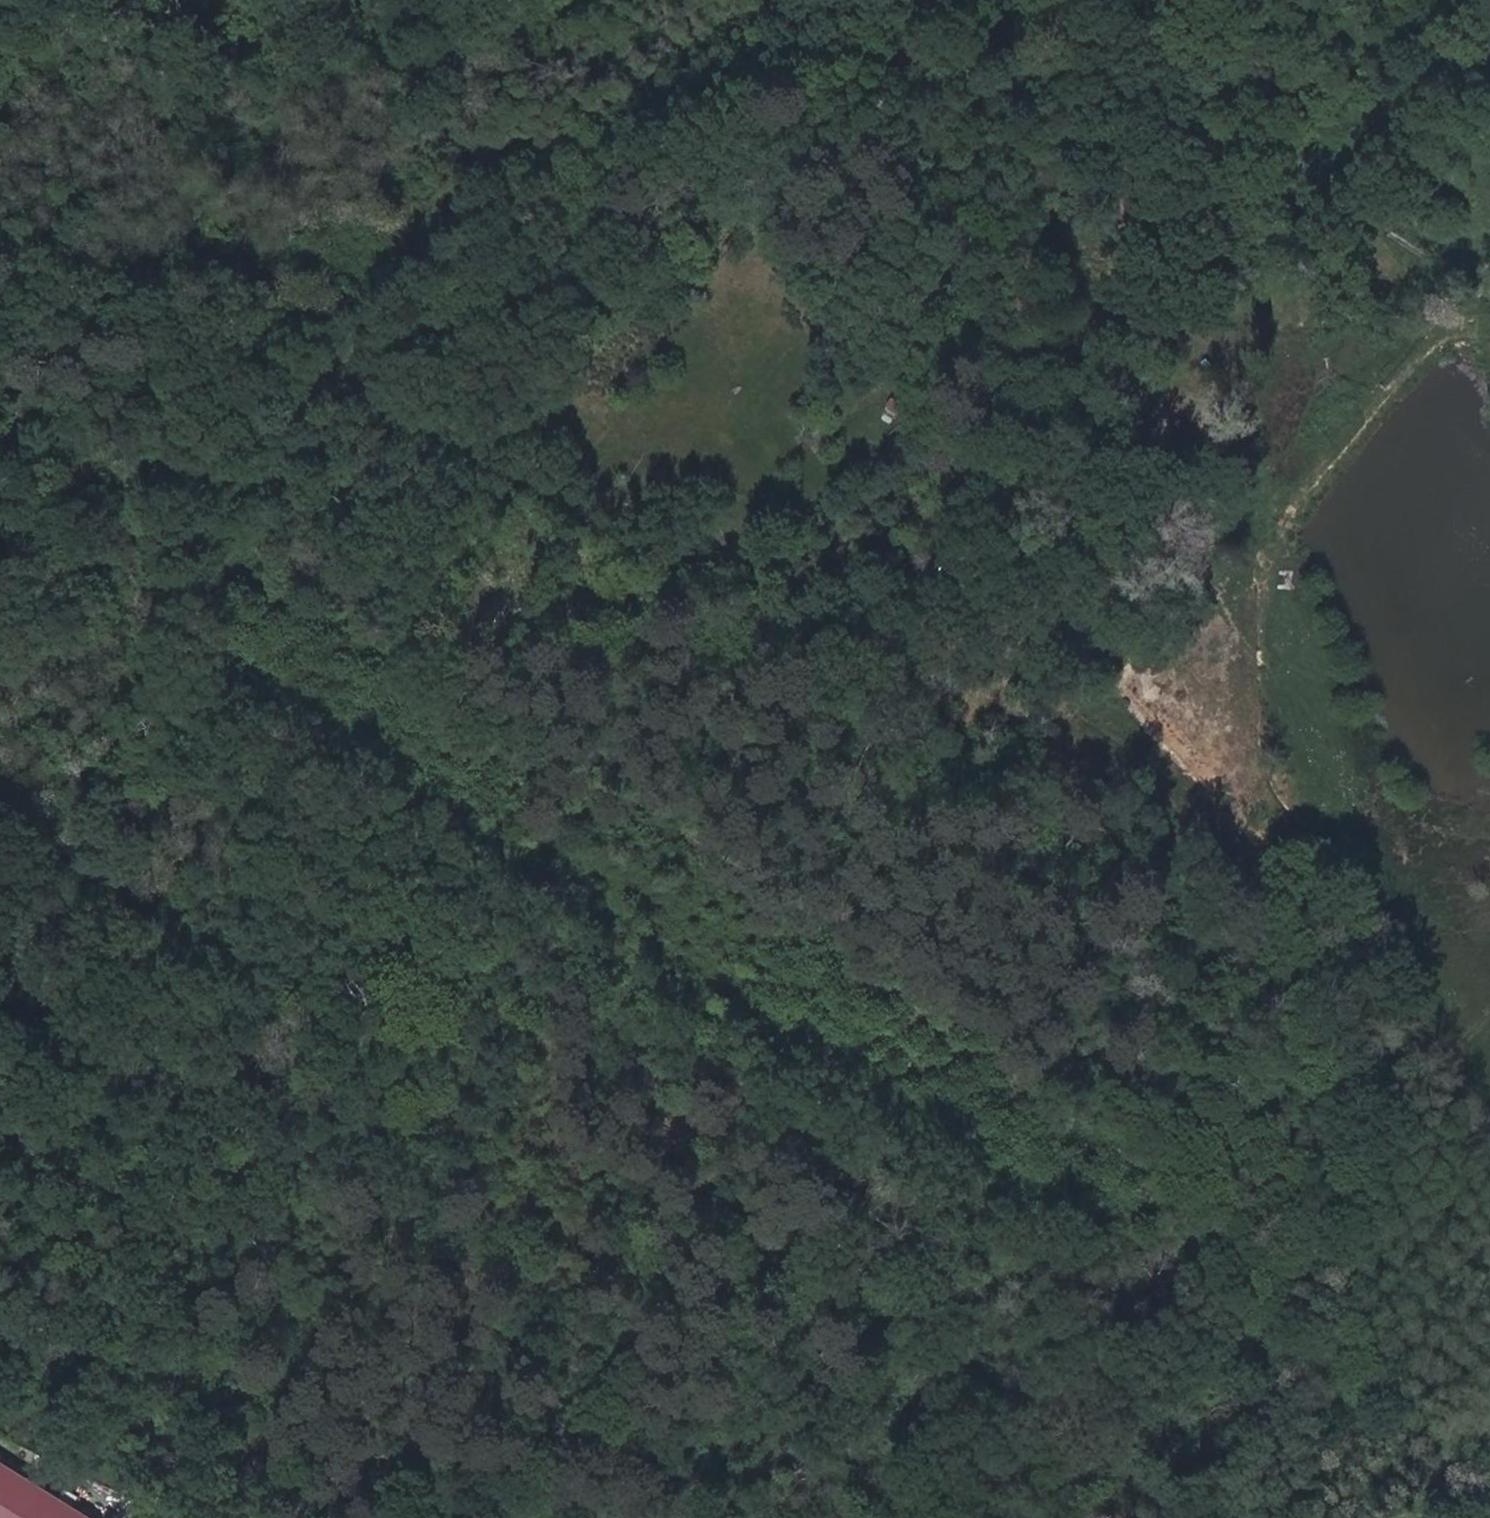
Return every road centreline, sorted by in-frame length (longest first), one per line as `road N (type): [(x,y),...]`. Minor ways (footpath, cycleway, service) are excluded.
road 1 (track): [(981,0),(909,35),(726,101),(364,310),(349,358),(200,568),(69,812),(0,844)]

